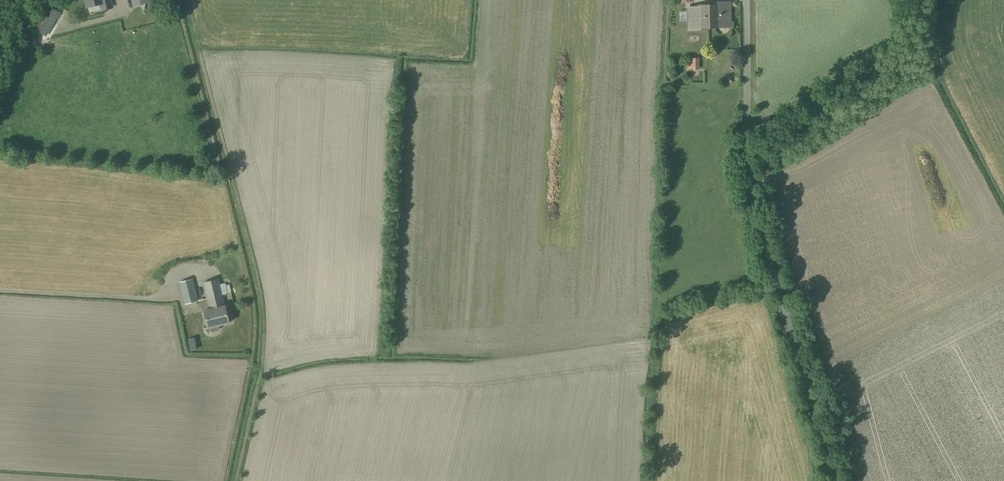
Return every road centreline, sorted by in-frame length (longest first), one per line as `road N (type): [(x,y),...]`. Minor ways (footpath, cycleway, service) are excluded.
road 1 (unclassified): [(747,0),(749,178),(836,480)]

